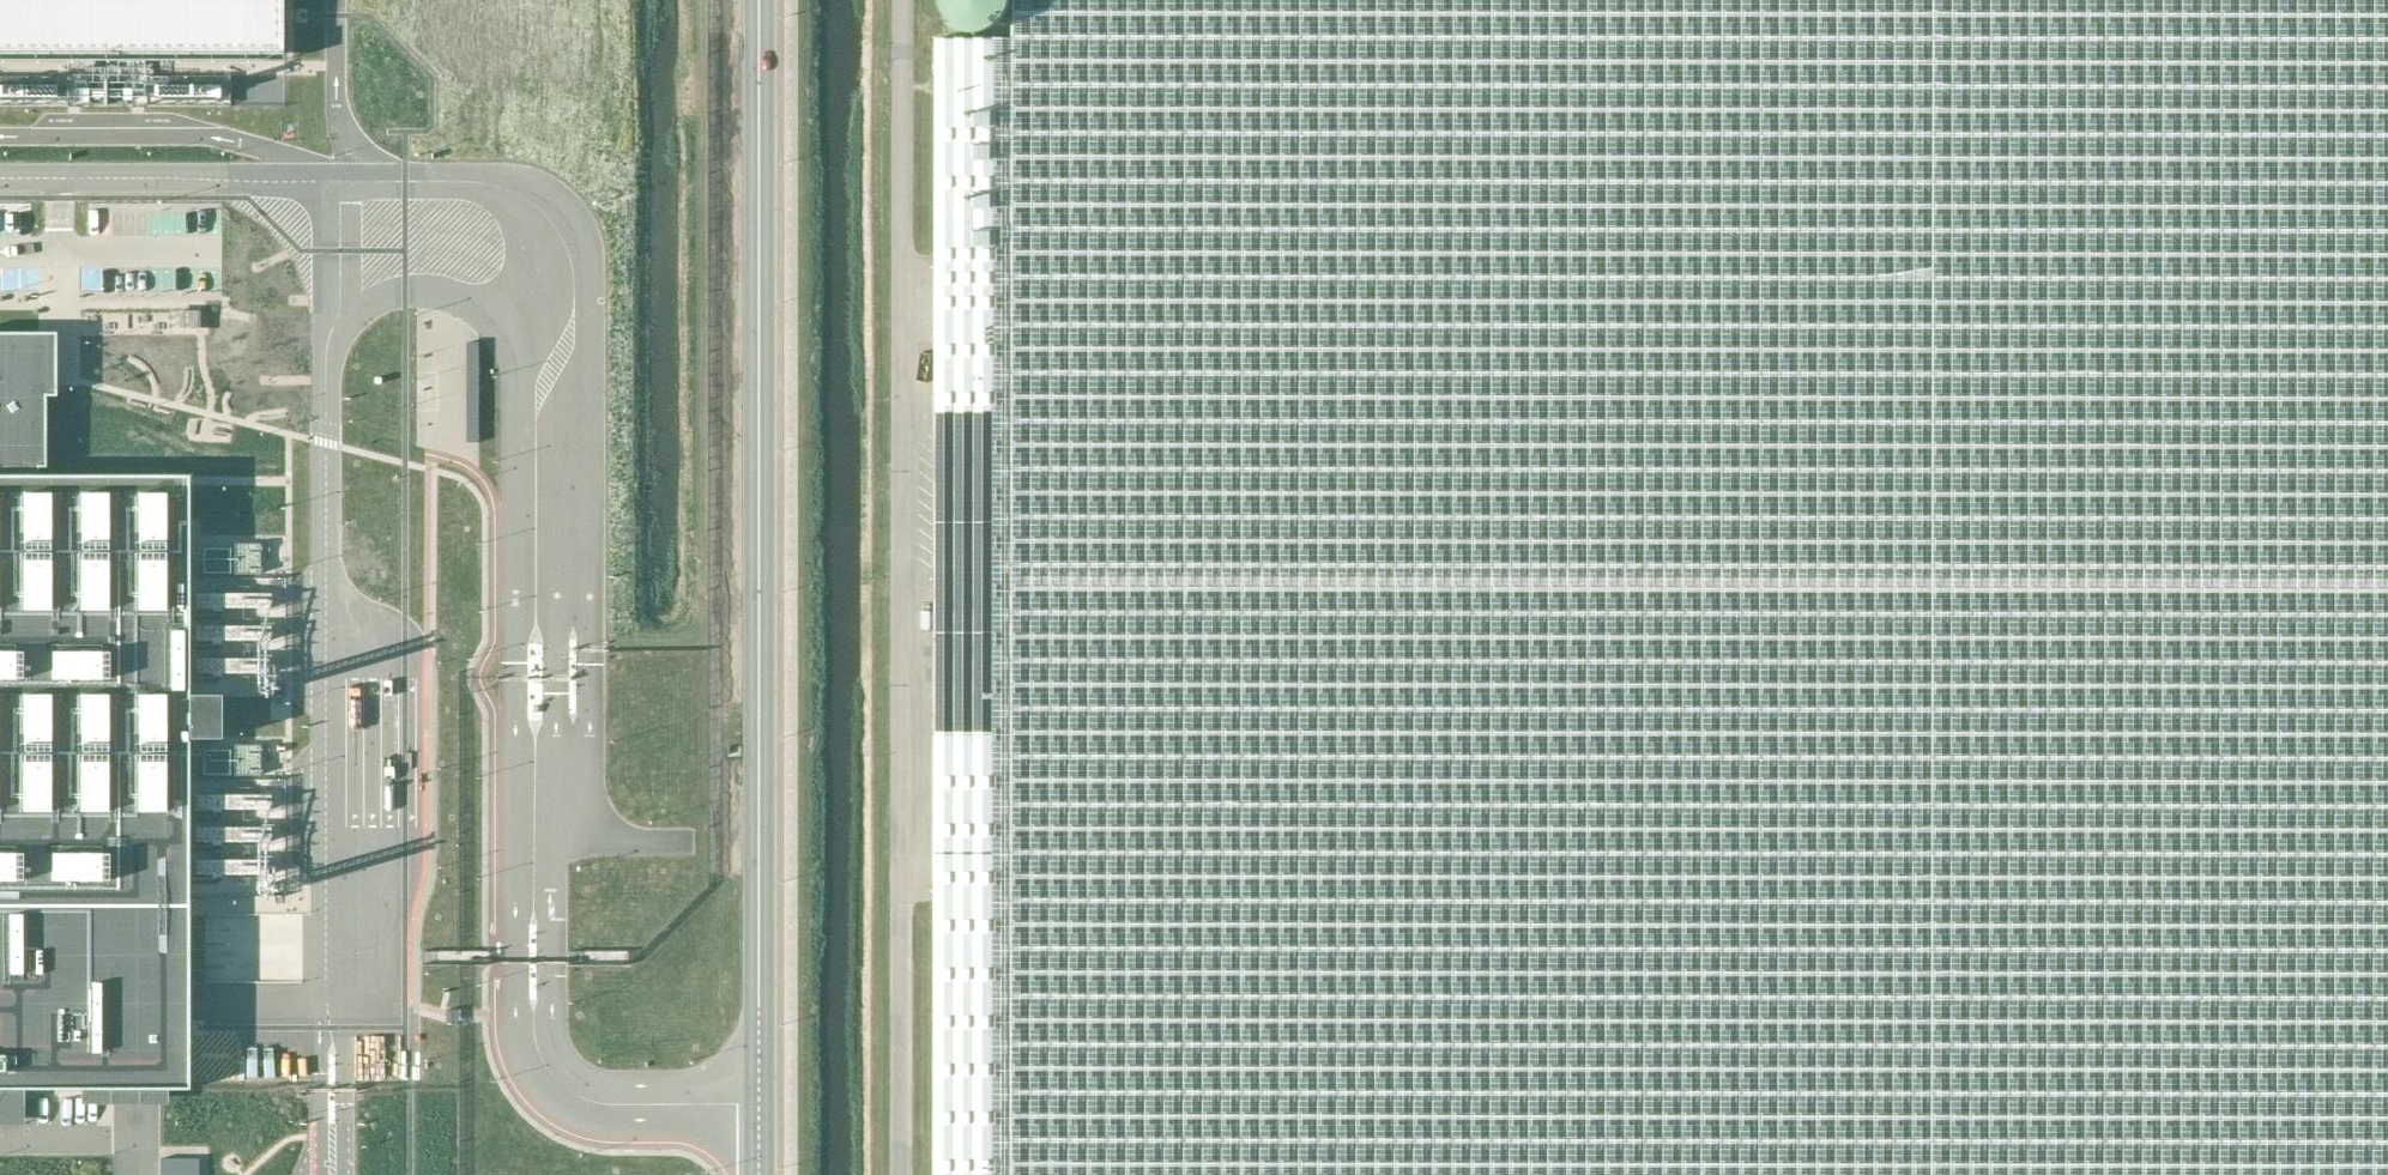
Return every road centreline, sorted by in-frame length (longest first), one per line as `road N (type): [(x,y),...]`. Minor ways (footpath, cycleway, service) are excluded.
road 1 (tertiary): [(759,0),(759,1174)]

